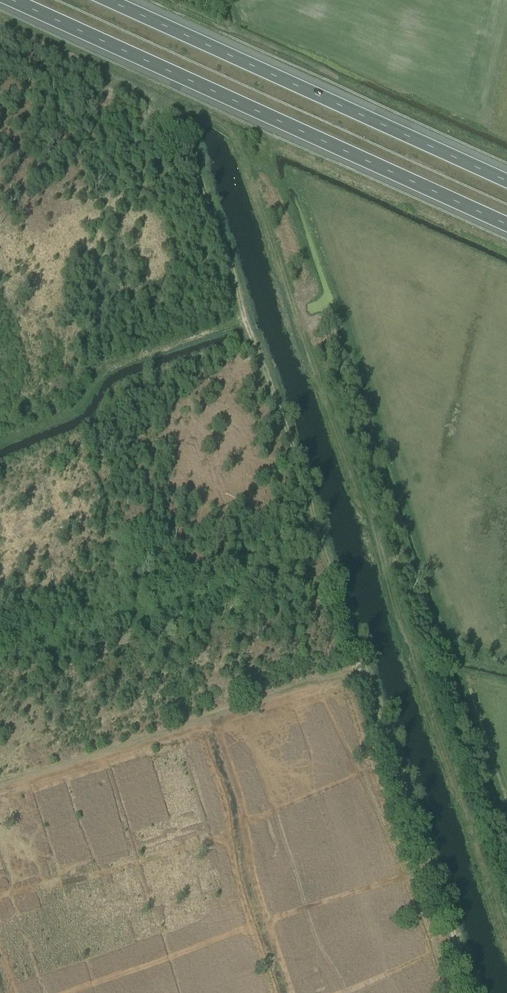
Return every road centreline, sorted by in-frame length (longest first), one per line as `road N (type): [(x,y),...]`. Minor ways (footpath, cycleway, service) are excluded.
road 1 (track): [(364,670),(193,158),(198,124),(229,131),(239,154),(506,932)]
road 2 (motorway): [(21,0),(506,218)]
road 3 (motorway): [(506,176),(118,0)]
road 4 (track): [(0,781),(364,670)]
road 5 (track): [(472,992),(364,670)]

